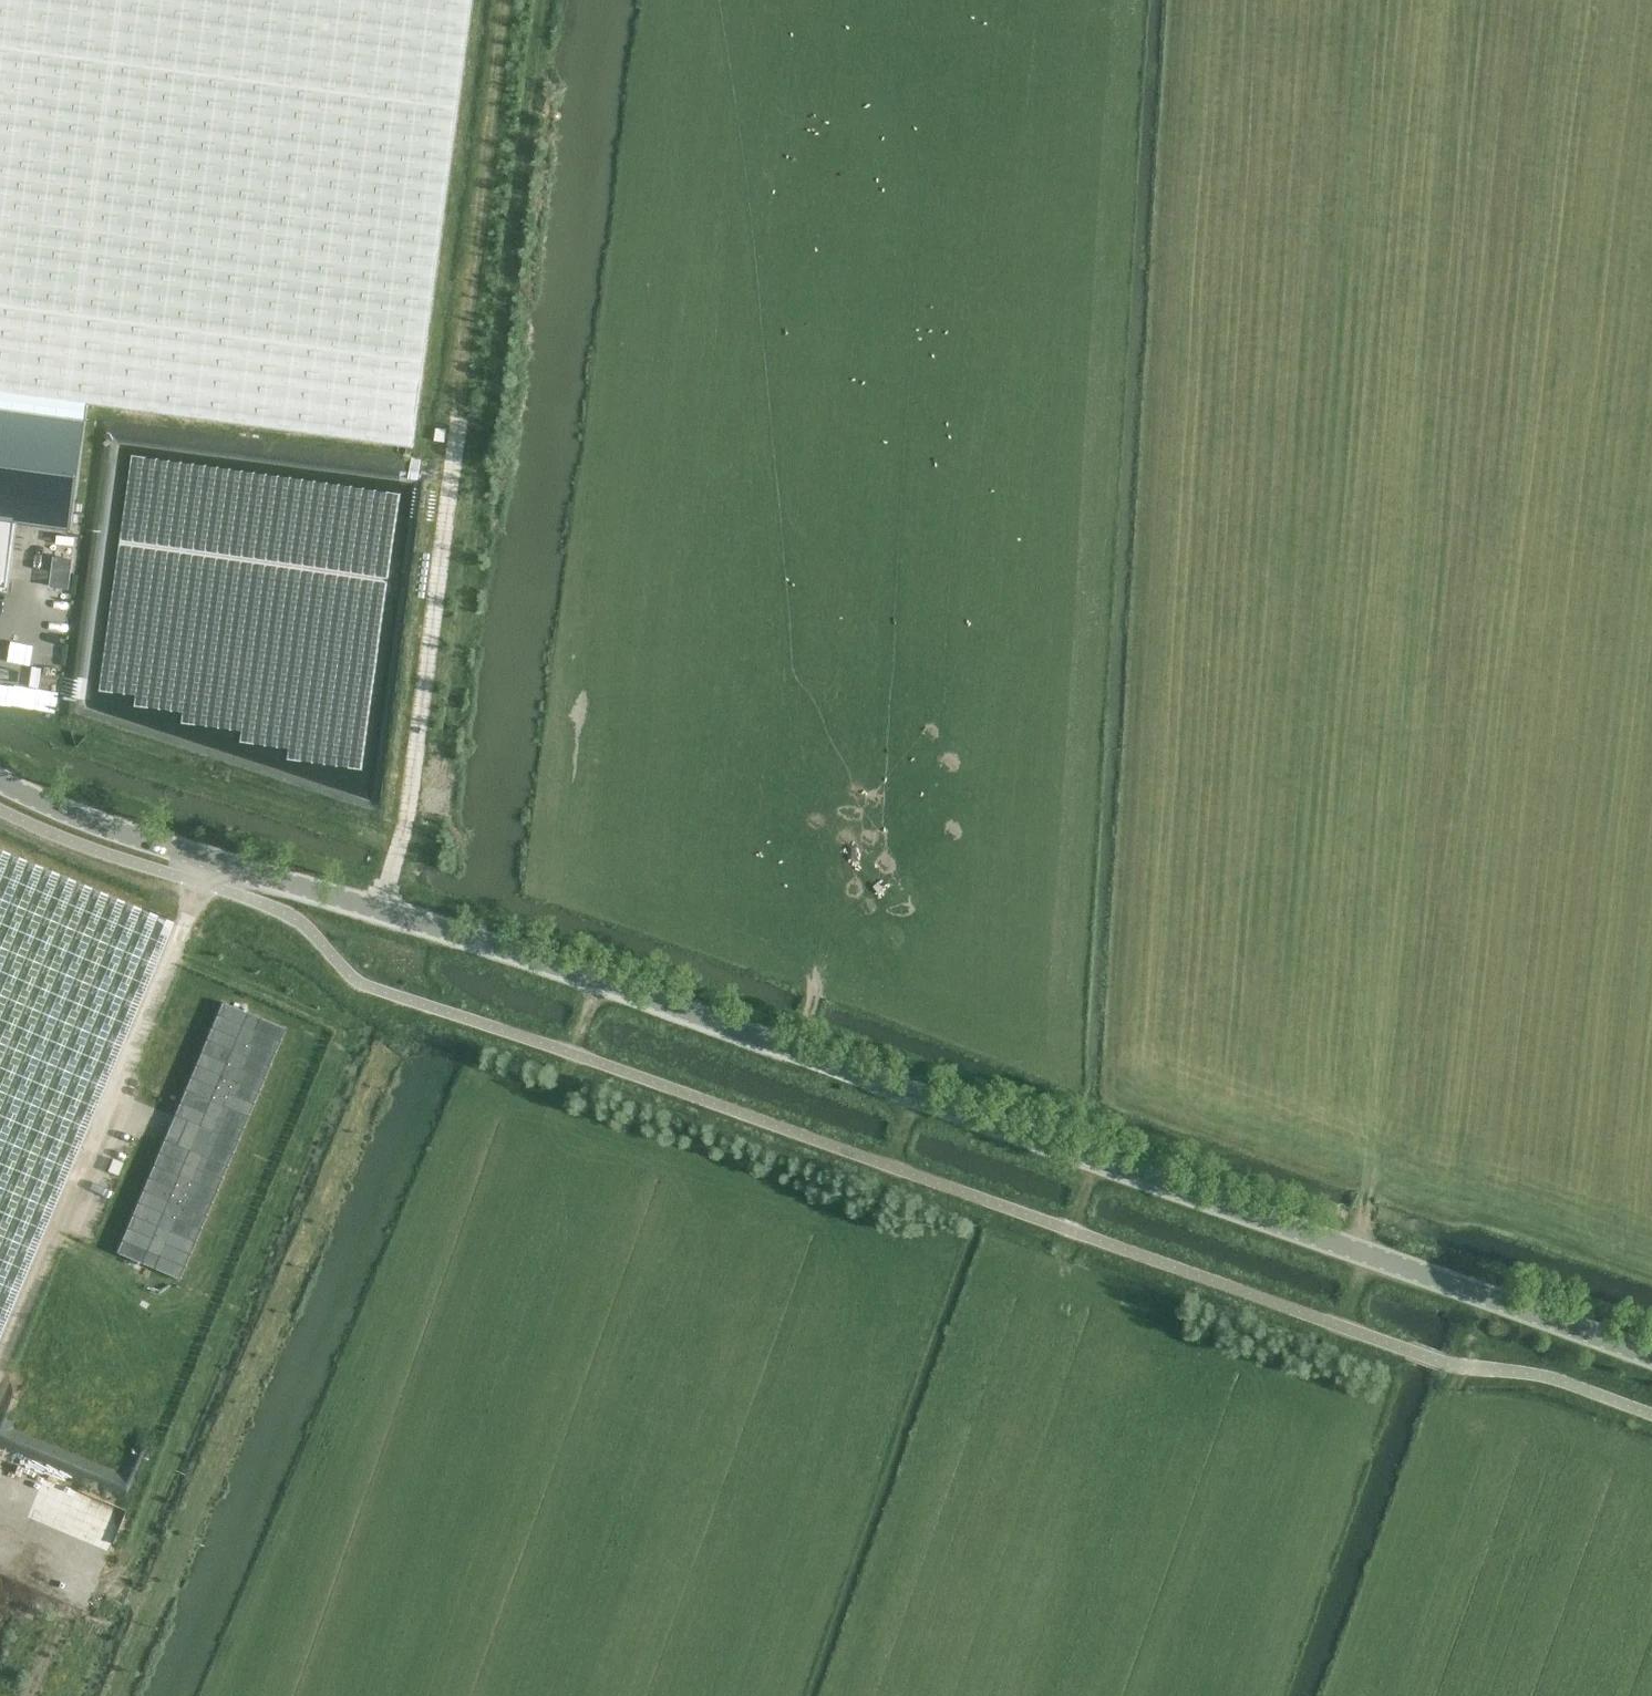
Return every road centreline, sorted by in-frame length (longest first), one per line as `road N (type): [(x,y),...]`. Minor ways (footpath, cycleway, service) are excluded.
road 1 (tertiary): [(1651,1358),(587,973),(45,809),(0,785)]

